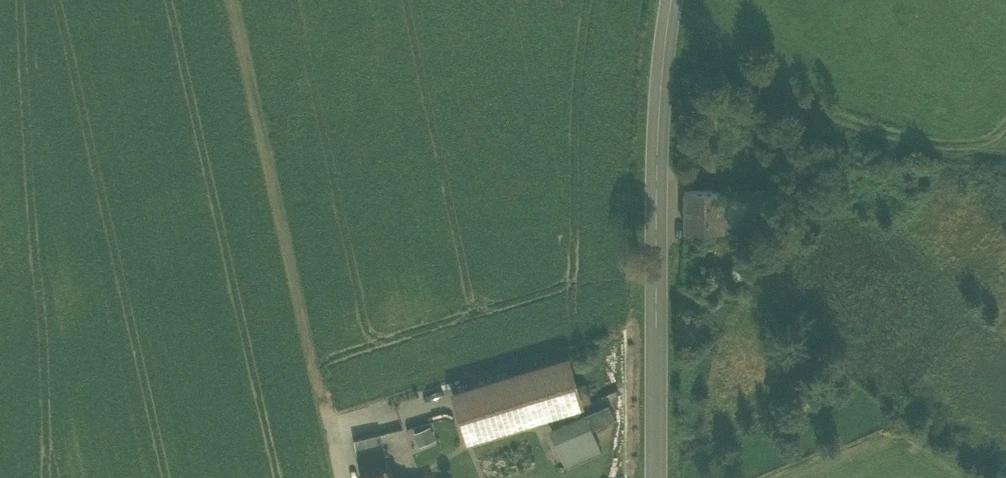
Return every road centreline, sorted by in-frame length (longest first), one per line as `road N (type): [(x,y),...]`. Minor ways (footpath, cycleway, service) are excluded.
road 1 (secondary): [(656,477),(655,154),(674,0)]
road 2 (track): [(333,428),(234,0)]

